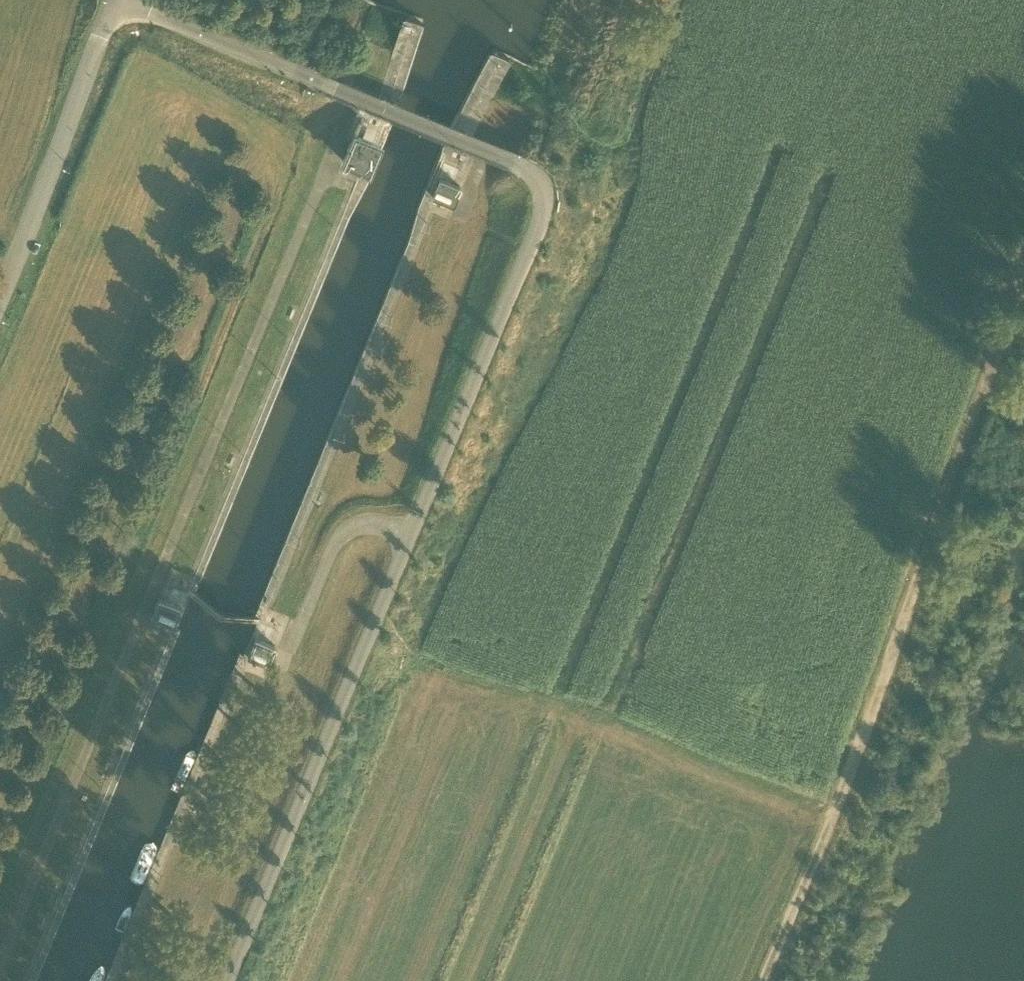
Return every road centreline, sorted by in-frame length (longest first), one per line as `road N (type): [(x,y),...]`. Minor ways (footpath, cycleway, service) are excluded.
road 1 (unclassified): [(226,980),(539,222),(543,193),(519,163),(130,0)]
road 2 (track): [(763,980),(1023,294)]
road 3 (unclassified): [(125,0),(0,316)]

